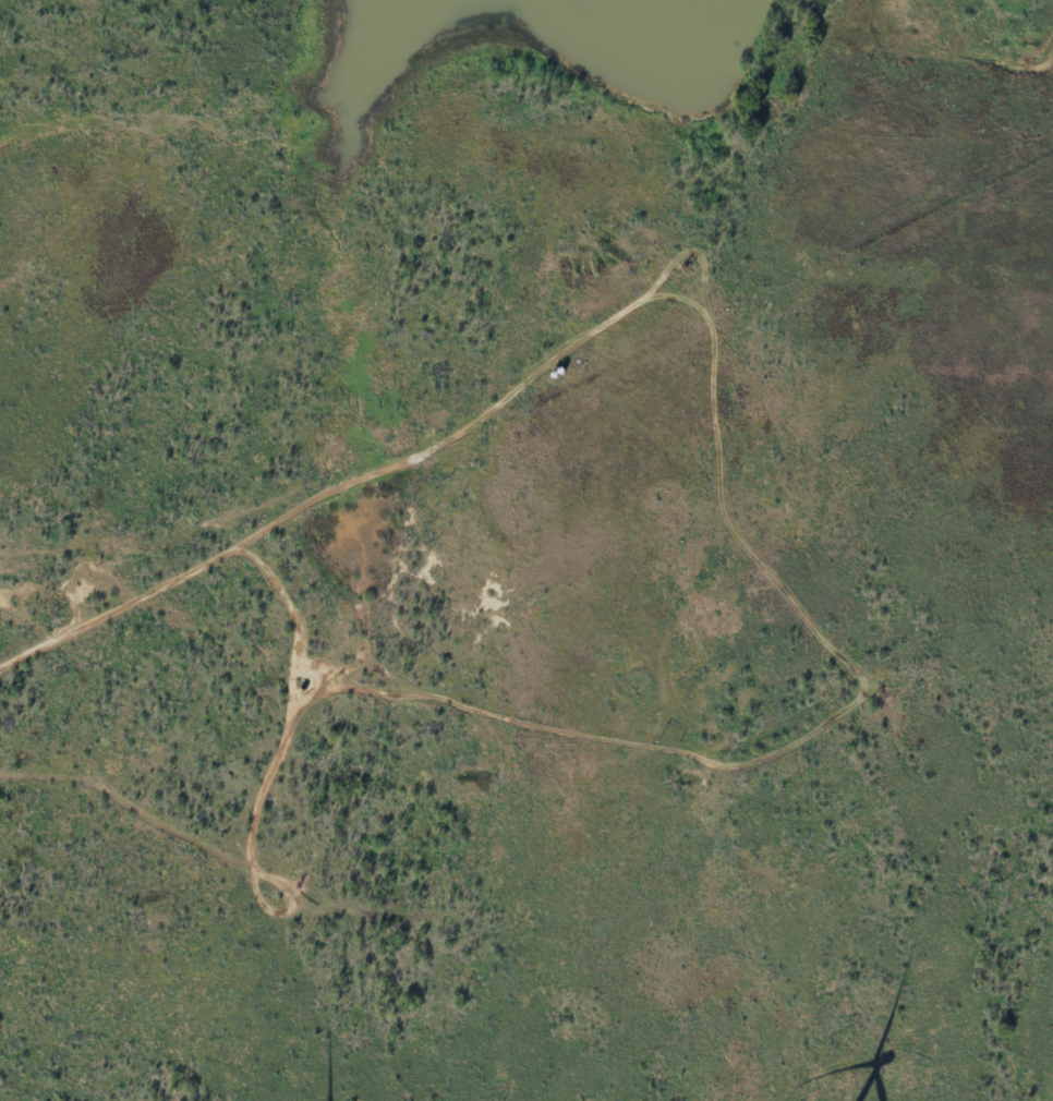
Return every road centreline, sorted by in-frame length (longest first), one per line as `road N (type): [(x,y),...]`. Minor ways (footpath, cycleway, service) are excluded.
road 1 (residential): [(601,340),(549,392),(0,692)]

